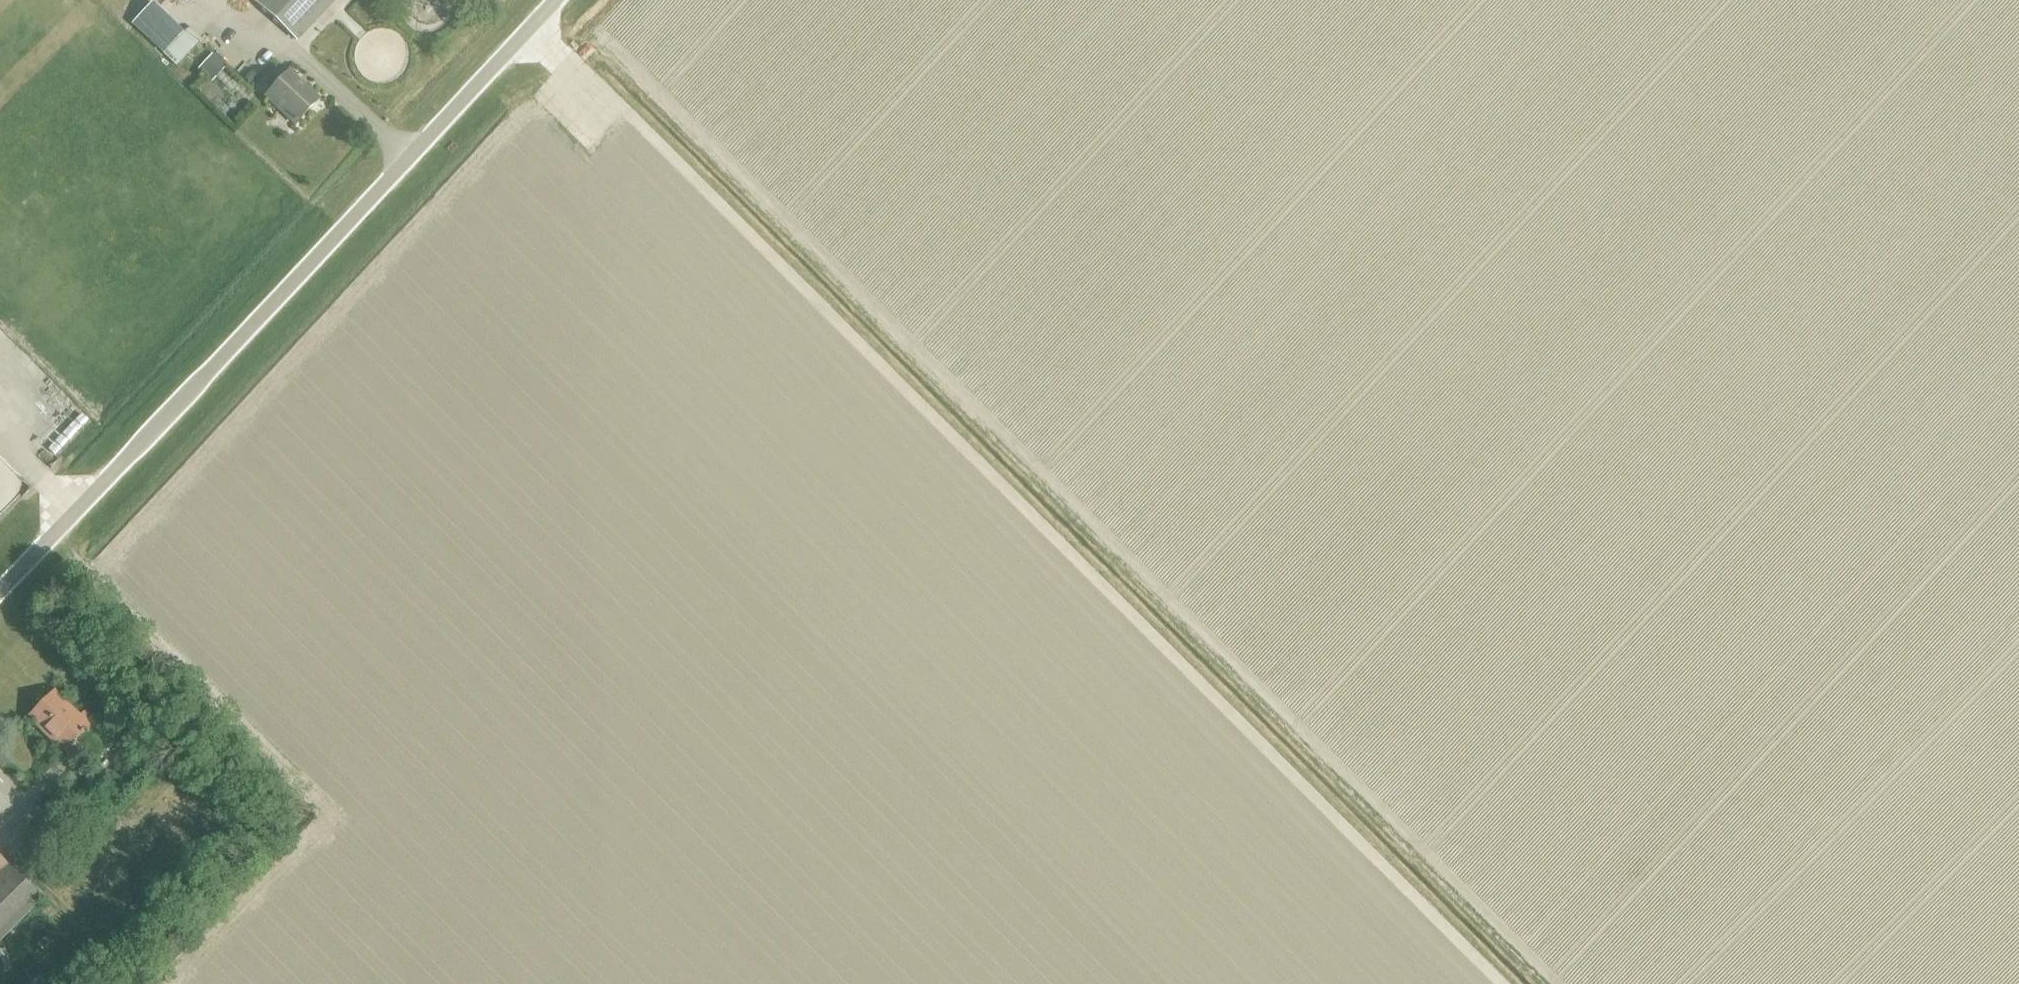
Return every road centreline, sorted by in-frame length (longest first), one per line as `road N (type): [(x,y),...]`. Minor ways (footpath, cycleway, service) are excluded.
road 1 (unclassified): [(0,587),(553,0)]

